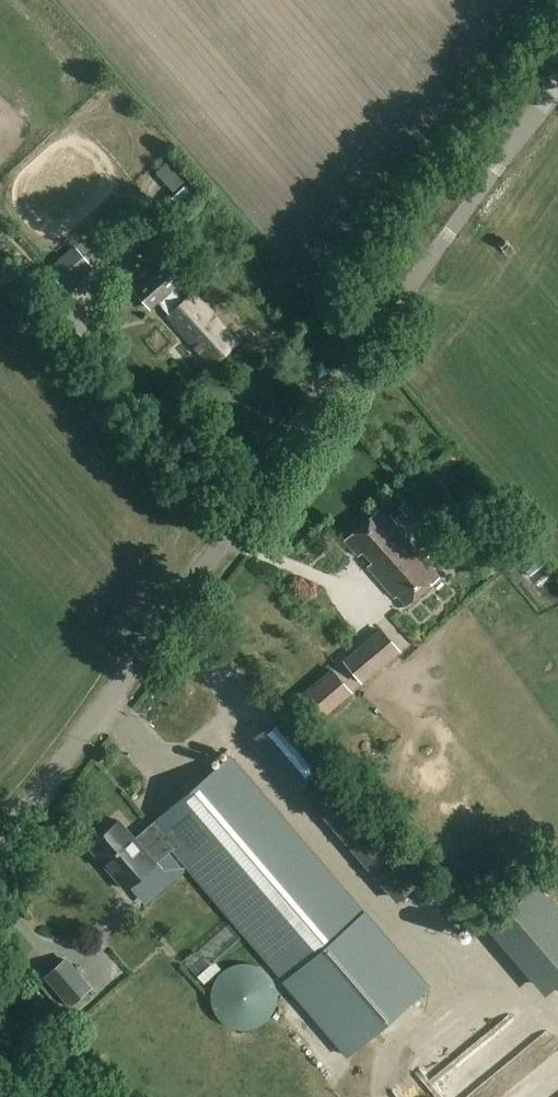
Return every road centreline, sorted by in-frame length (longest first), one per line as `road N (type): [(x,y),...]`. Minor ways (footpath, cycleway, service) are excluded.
road 1 (unclassified): [(0,844),(557,83)]

